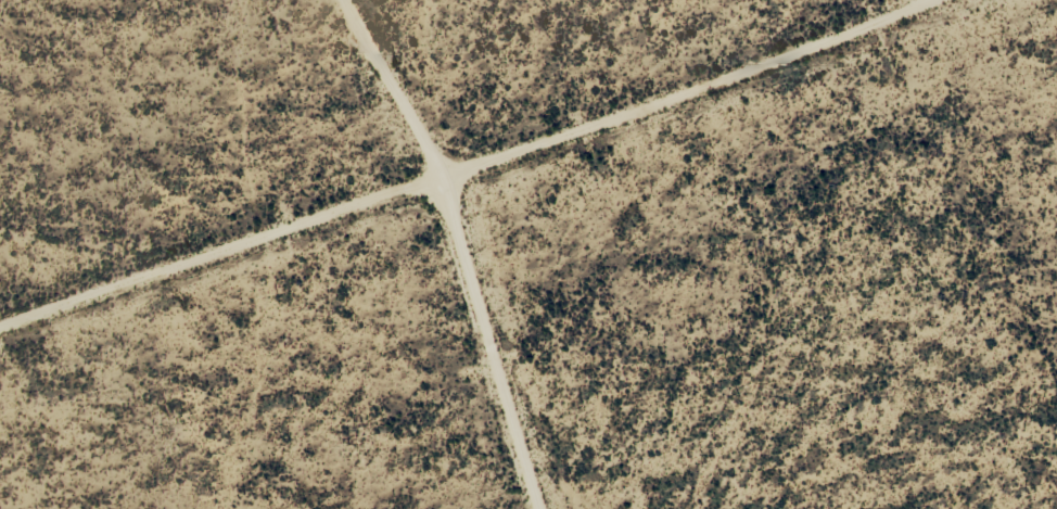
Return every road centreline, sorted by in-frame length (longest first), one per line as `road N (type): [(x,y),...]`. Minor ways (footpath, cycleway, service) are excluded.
road 1 (track): [(0,342),(1003,0)]
road 2 (track): [(328,0),(379,80),(394,135),(437,189),(550,427),(575,508)]

